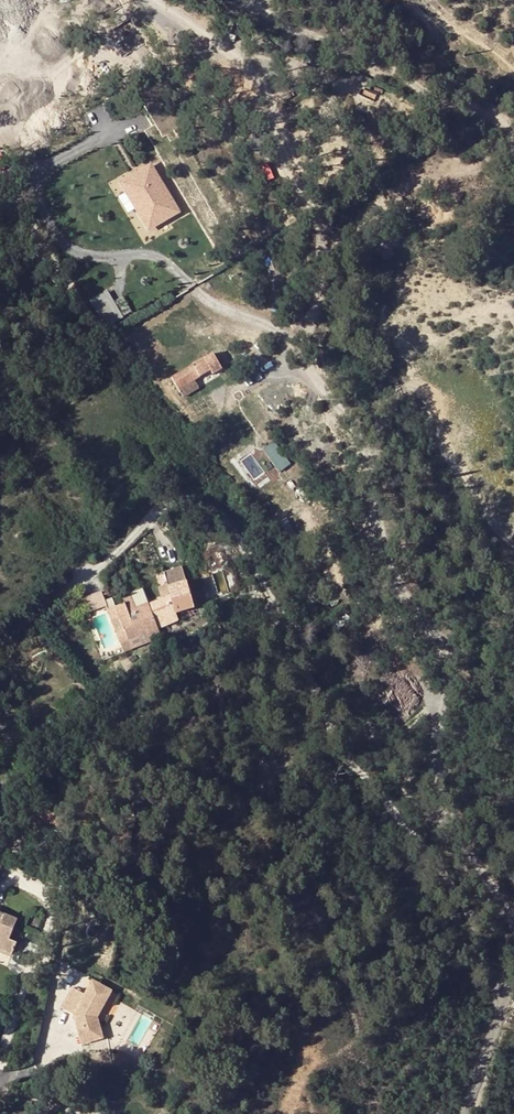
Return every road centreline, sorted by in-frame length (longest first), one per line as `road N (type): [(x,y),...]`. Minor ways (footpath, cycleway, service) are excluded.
road 1 (track): [(258,0),(513,137)]

